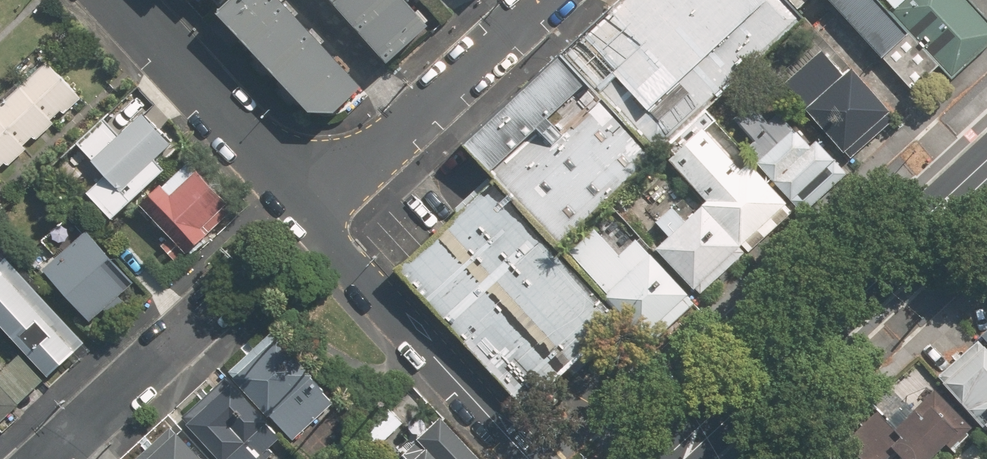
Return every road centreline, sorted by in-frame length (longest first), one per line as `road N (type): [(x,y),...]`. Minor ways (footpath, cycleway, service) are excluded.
road 1 (secondary): [(670,458),(986,168)]
road 2 (residential): [(527,458),(303,212)]
road 3 (residential): [(303,212),(535,0)]
road 4 (residential): [(303,212),(117,0)]
road 5 (residential): [(60,458),(204,326)]

